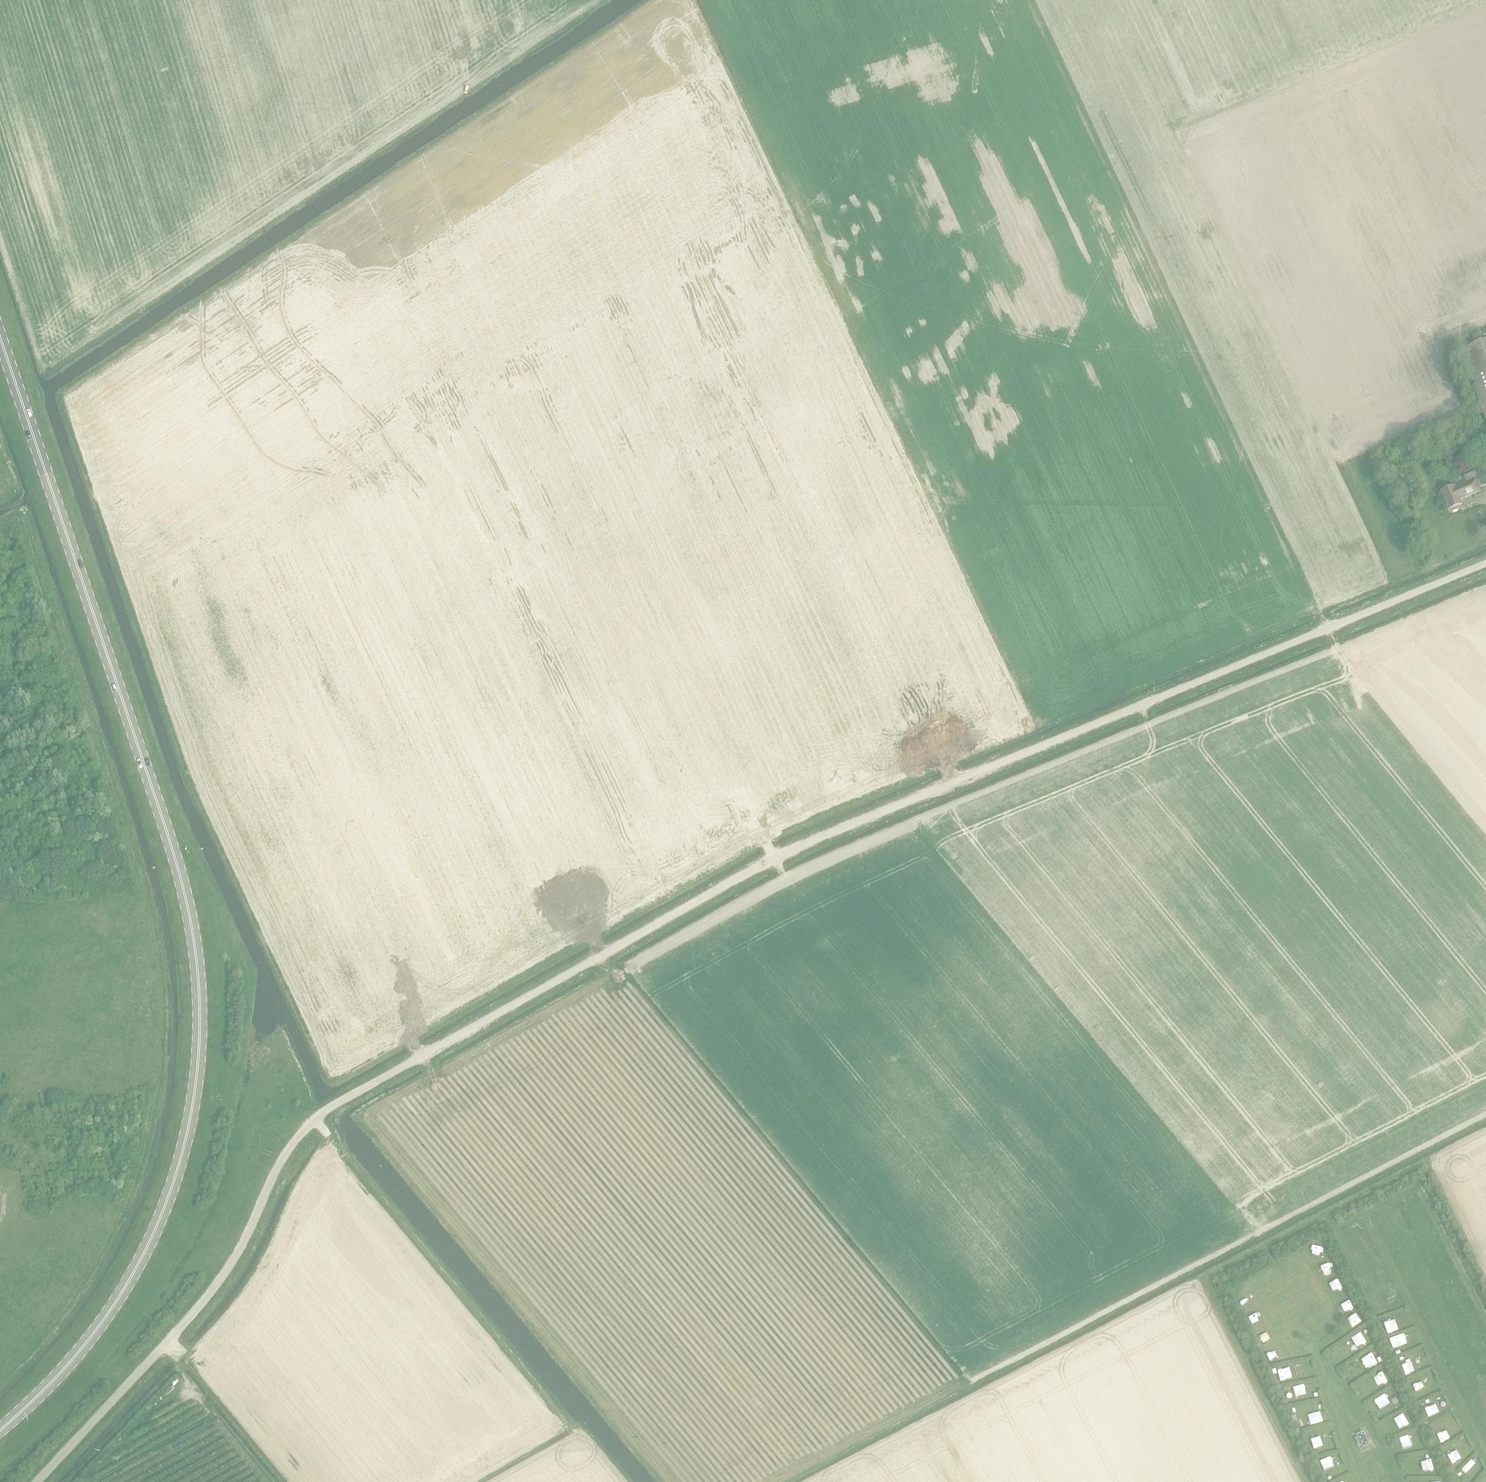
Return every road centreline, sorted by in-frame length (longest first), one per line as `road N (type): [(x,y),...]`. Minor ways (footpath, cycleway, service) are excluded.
road 1 (unclassified): [(36,1481),(224,1273),(281,1161),(322,1114),(781,854),(1485,563)]
road 2 (secondary): [(0,1430),(113,1308),(160,1212),(190,1110),(196,972),(177,871),(0,339)]

